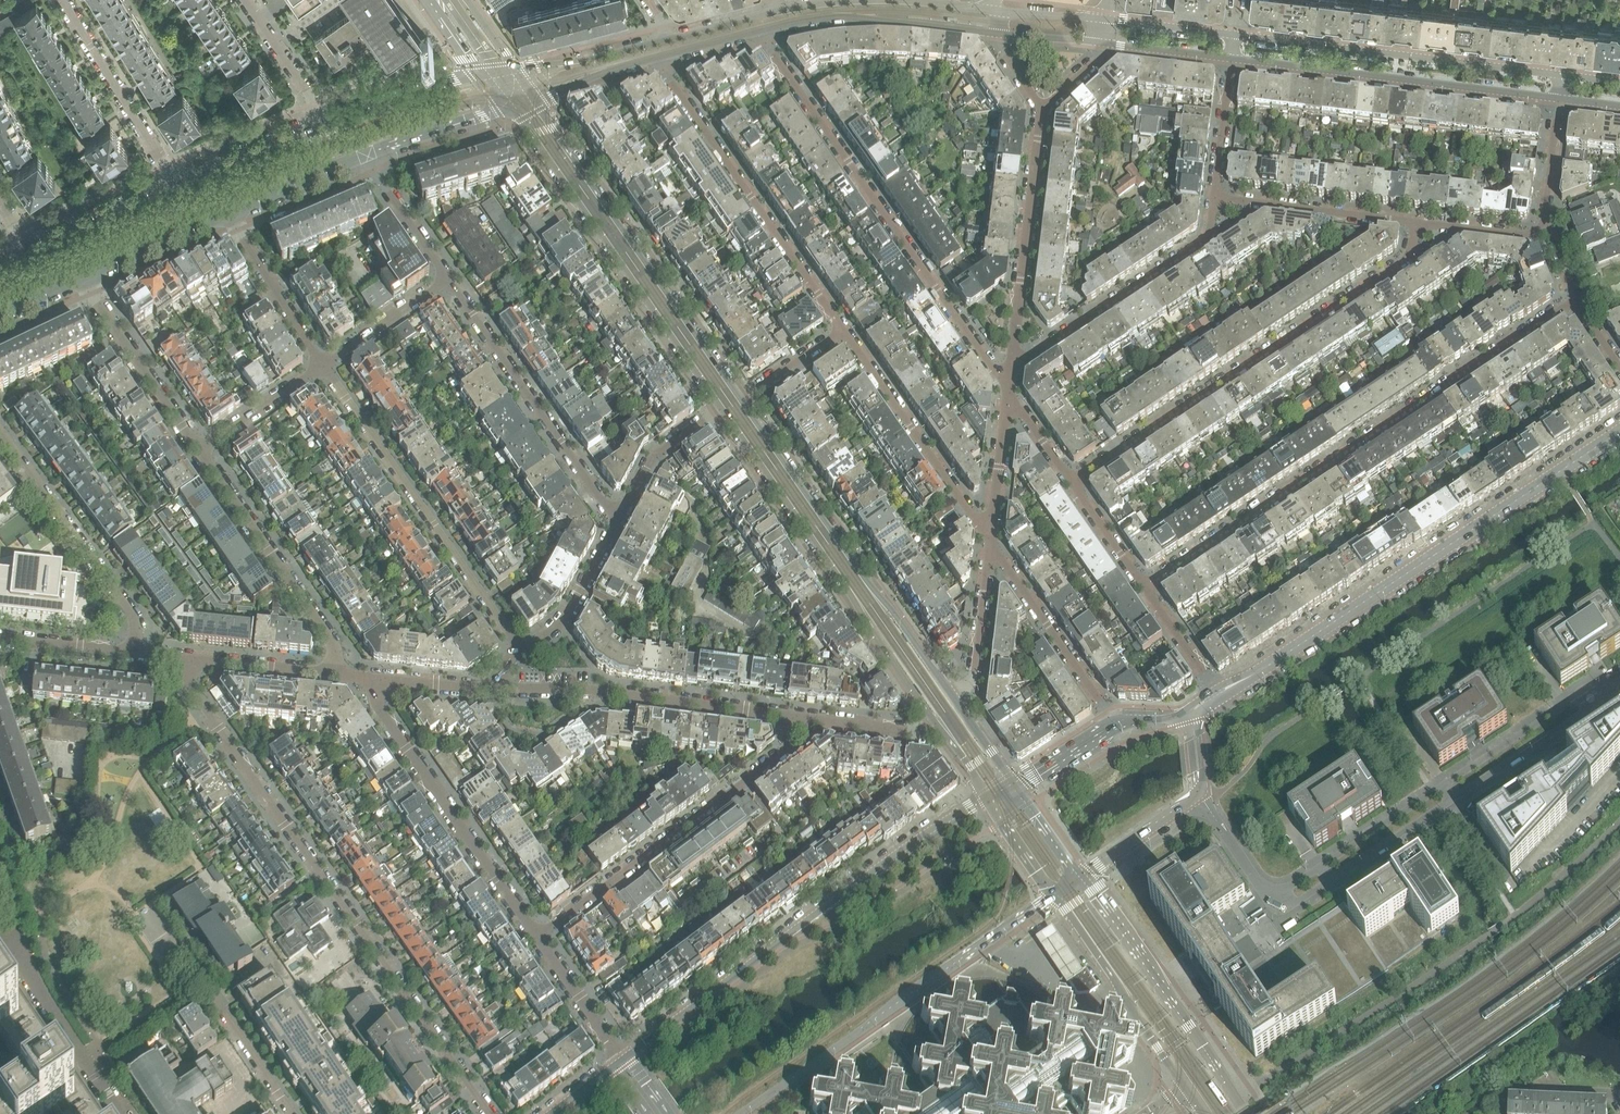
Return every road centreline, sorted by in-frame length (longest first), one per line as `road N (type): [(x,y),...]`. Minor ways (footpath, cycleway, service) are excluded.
road 1 (residential): [(493,1113),(190,687),(192,661)]
road 2 (residential): [(1574,301),(1144,587)]
road 3 (unclassified): [(1236,1098),(1501,927),(1619,821)]
road 4 (secondary): [(987,801),(805,924),(624,1063)]
road 5 (residential): [(1072,483),(1406,260),(1417,223)]
road 6 (tertiary): [(1256,674),(1619,432)]
road 7 (residential): [(1009,390),(764,32)]
road 8 (residential): [(1272,900),(1291,905),(1595,708)]
road 9 (secondary): [(745,1113),(1054,898)]
road 10 (residential): [(1580,695),(1272,900)]
road 11 (secondary): [(732,406),(525,106)]
road 12 (residential): [(520,650),(322,365)]
road 13 (residential): [(538,936),(789,751),(797,718)]
road 14 (residential): [(1232,58),(1560,99)]
road 15 (residential): [(1563,77),(1235,36)]
road 16 (residential): [(662,59),(842,330)]
road 17 (residential): [(538,936),(375,701),(373,679)]
road 18 (residential): [(797,718),(610,692),(501,690)]
road 19 (residential): [(623,517),(448,278)]
road 20 (residential): [(1011,369),(1202,243),(1215,198)]
road 21 (secondary): [(1236,1098),(1083,878)]
road 22 (residential): [(336,675),(335,643),(201,451)]
road 23 (residential): [(1043,108),(1011,369)]
road 24 (residential): [(0,438),(130,611),(134,654)]
road 25 (residential): [(842,330),(990,543)]
road 26 (secondary): [(872,606),(732,406)]
road 27 (residential): [(764,32),(843,19),(998,34)]
road 28 (secondary): [(1054,898),(1182,1084)]
road 29 (residential): [(990,543),(1113,720)]
road 30 (residential): [(12,929),(25,971),(118,1113)]
road 31 (residential): [(64,0),(174,183)]
road 32 (residential): [(201,451),(88,278)]
road 33 (residential): [(1215,198),(1417,223)]
road 34 (residential): [(294,1113),(192,965)]
road 35 (residential): [(322,365),(235,215)]
road 36 (residential): [(623,517),(562,623),(520,650)]
road 37 (tertiary): [(486,75),(324,120)]
road 38 (residential): [(990,543),(973,682),(959,702)]
road 39 (tertiary): [(324,120),(174,183)]
road 40 (tertiary): [(370,155),(525,106)]
road 41 (tertiary): [(174,183),(26,249)]
road 42 (residential): [(732,406),(650,459),(623,517)]
road 43 (tertiary): [(88,278),(235,215)]
road 44 (residential): [(669,38),(515,69)]
road 45 (residential): [(1009,390),(990,543)]
road 46 (residential): [(624,1063),(538,936)]
road 47 (residential): [(322,365),(448,278)]
road 48 (residential): [(201,451),(322,365)]
road 49 (tertiary): [(235,215),(370,155)]
road 50 (residential): [(448,278),(370,155)]
road 51 (residential): [(525,106),(593,76),(662,59)]
road 52 (residential): [(324,120),(243,0)]
road 53 (residential): [(192,661),(336,675)]
road 54 (residential): [(940,728),(920,733),(797,718)]
road 55 (secondary): [(872,606),(871,628),(940,728)]
road 56 (tertiary): [(1083,878),(1199,796)]
road 57 (residential): [(1232,58),(1215,198)]
road 58 (residential): [(0,640),(134,654)]
road 59 (residential): [(1417,223),(1527,235),(1546,221)]
road 60 (residential): [(732,406),(842,330)]
road 61 (secondary): [(959,702),(893,614),(872,606)]
road 62 (residential): [(1235,36),(1104,20)]
road 63 (residential): [(1101,43),(1232,58)]
road 64 (residential): [(373,679),(501,690)]
road 65 (residential): [(1199,796),(1272,900)]
road 66 (residential): [(1144,587),(1072,483)]
road 67 (residential): [(1213,690),(1144,587)]
road 68 (residential): [(1546,221),(1560,99)]

